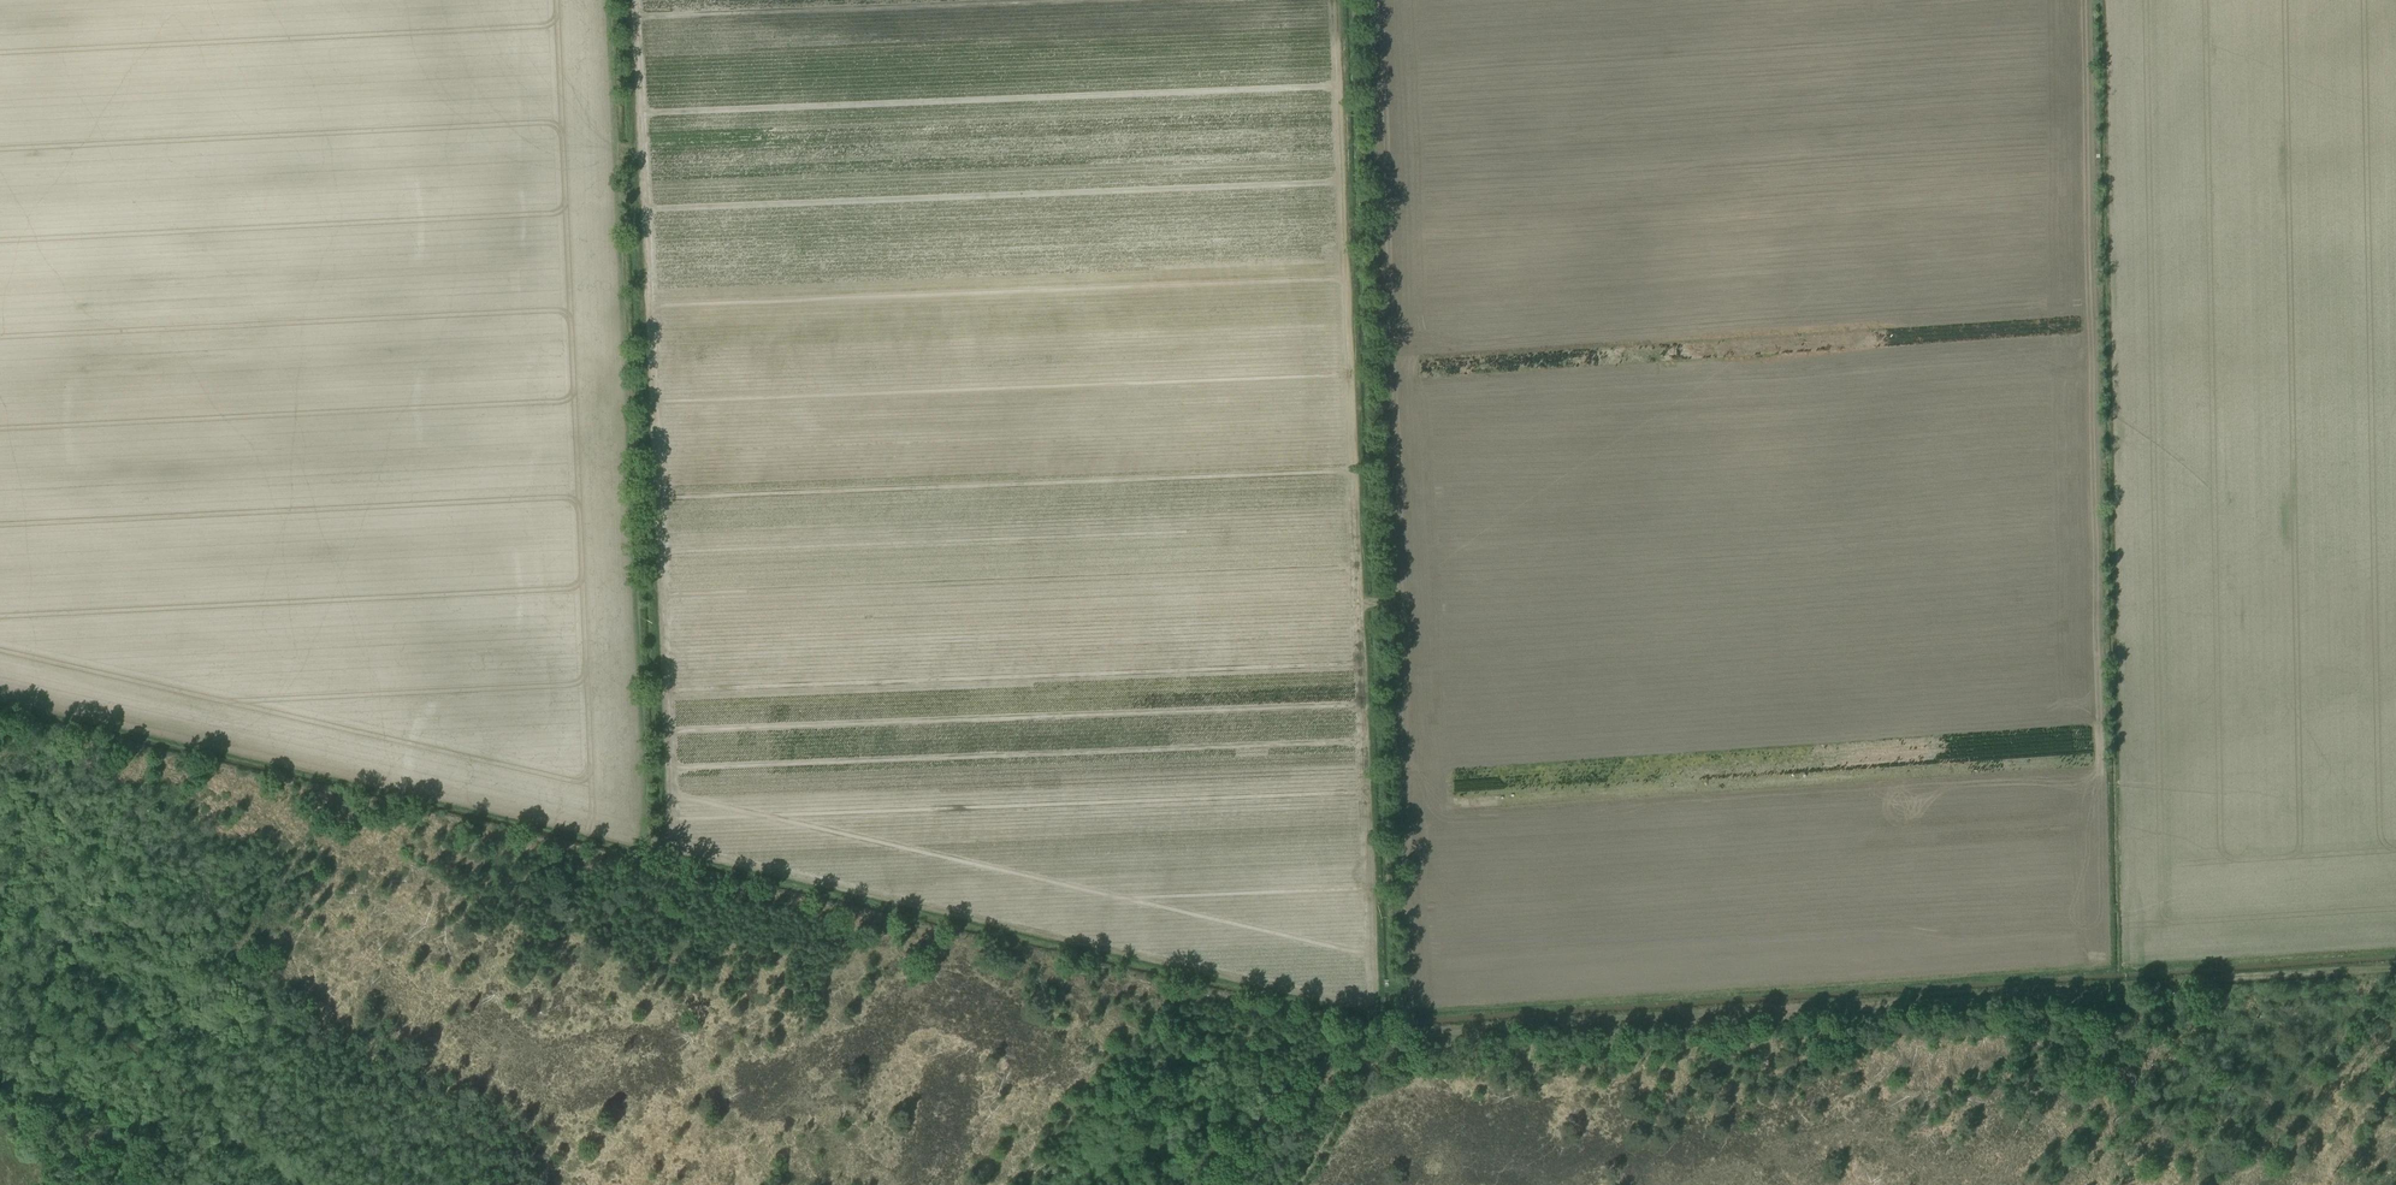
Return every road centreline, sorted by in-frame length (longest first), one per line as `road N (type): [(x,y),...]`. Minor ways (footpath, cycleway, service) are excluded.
road 1 (track): [(2395,974),(1416,1032),(1375,1065)]
road 2 (track): [(1375,1065),(1190,1184)]
road 3 (track): [(2112,150),(2109,0)]

